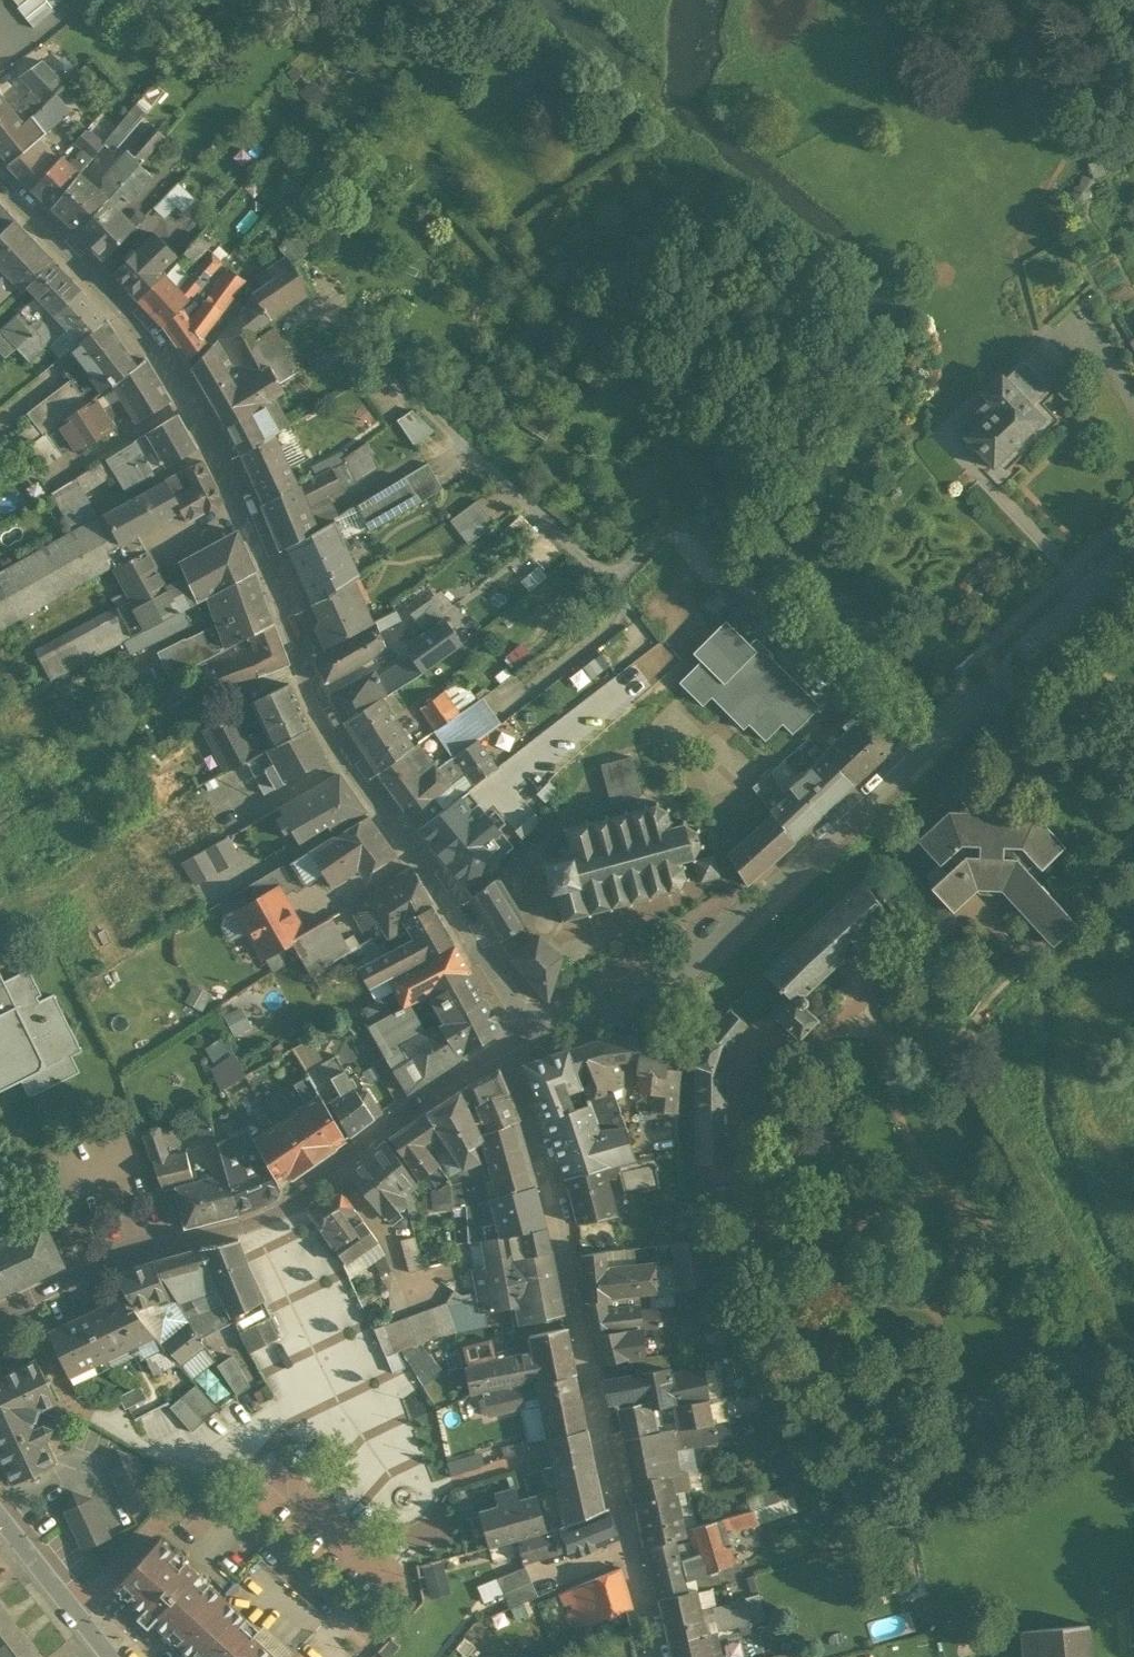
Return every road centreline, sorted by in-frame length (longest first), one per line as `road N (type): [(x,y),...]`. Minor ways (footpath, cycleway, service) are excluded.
road 1 (residential): [(530,1017),(321,708),(253,519),(199,407),(158,343),(0,177)]
road 2 (track): [(374,359),(607,575),(622,573),(671,524),(701,527),(918,751)]
road 3 (residential): [(659,1656),(588,1364),(561,1212),(505,1046)]
road 4 (residential): [(530,1017),(580,1019),(657,997),(922,747)]
road 5 (residential): [(93,1269),(279,1210),(505,1046)]
road 6 (residential): [(970,702),(1133,551)]
road 7 (residential): [(0,1526),(113,1656)]
road 8 (track): [(523,695),(615,622),(622,573)]

